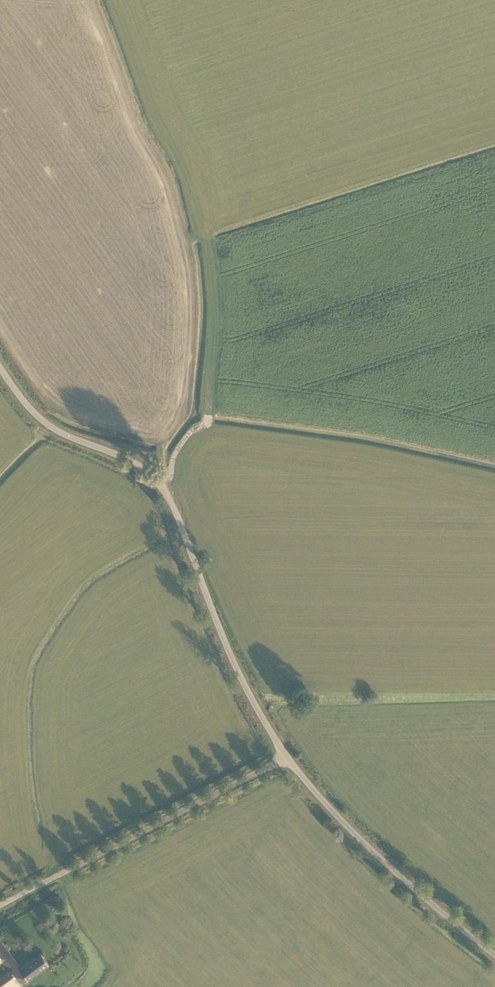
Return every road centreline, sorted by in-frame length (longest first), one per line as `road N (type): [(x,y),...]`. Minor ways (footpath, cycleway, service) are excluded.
road 1 (unclassified): [(494,950),(427,897),(311,783),(225,651),(167,494),(144,468),(36,414),(0,362)]

